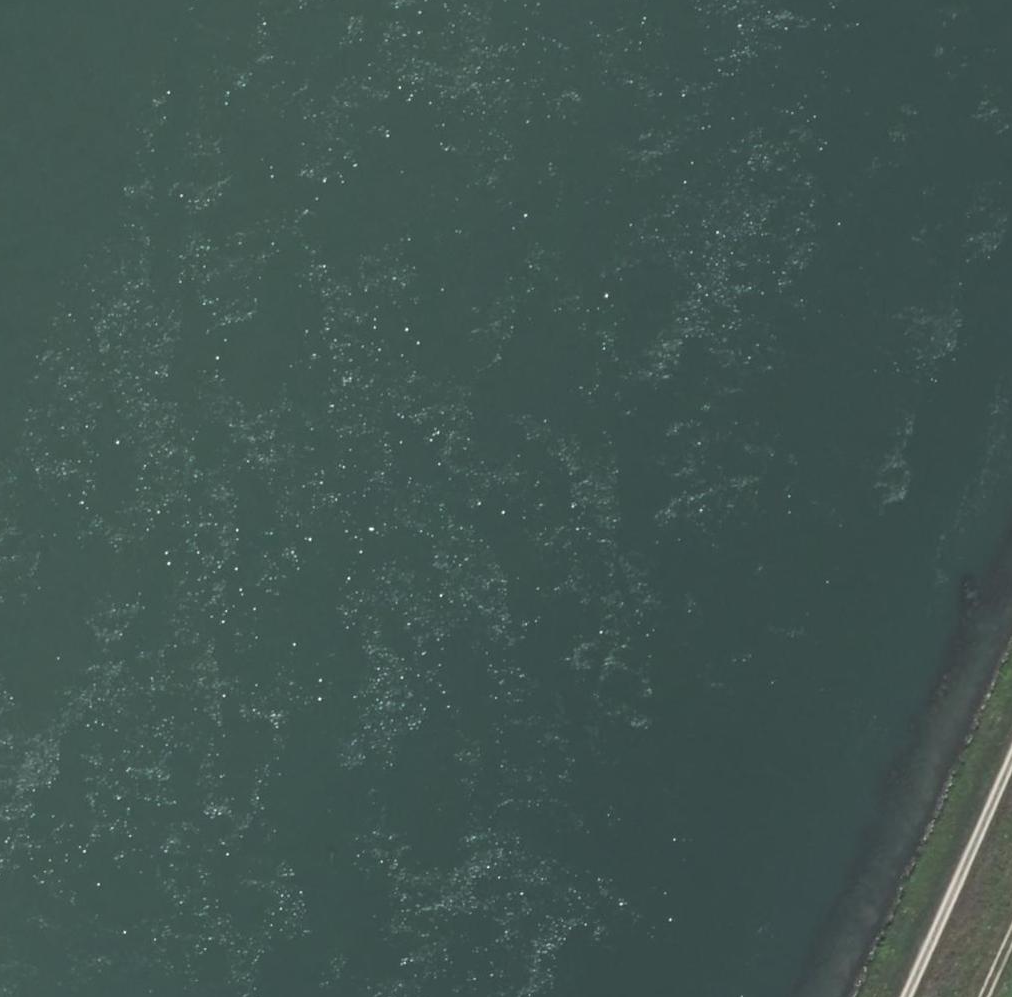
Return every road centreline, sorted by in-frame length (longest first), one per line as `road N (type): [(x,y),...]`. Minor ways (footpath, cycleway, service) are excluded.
road 1 (track): [(1011,768),(910,996)]

